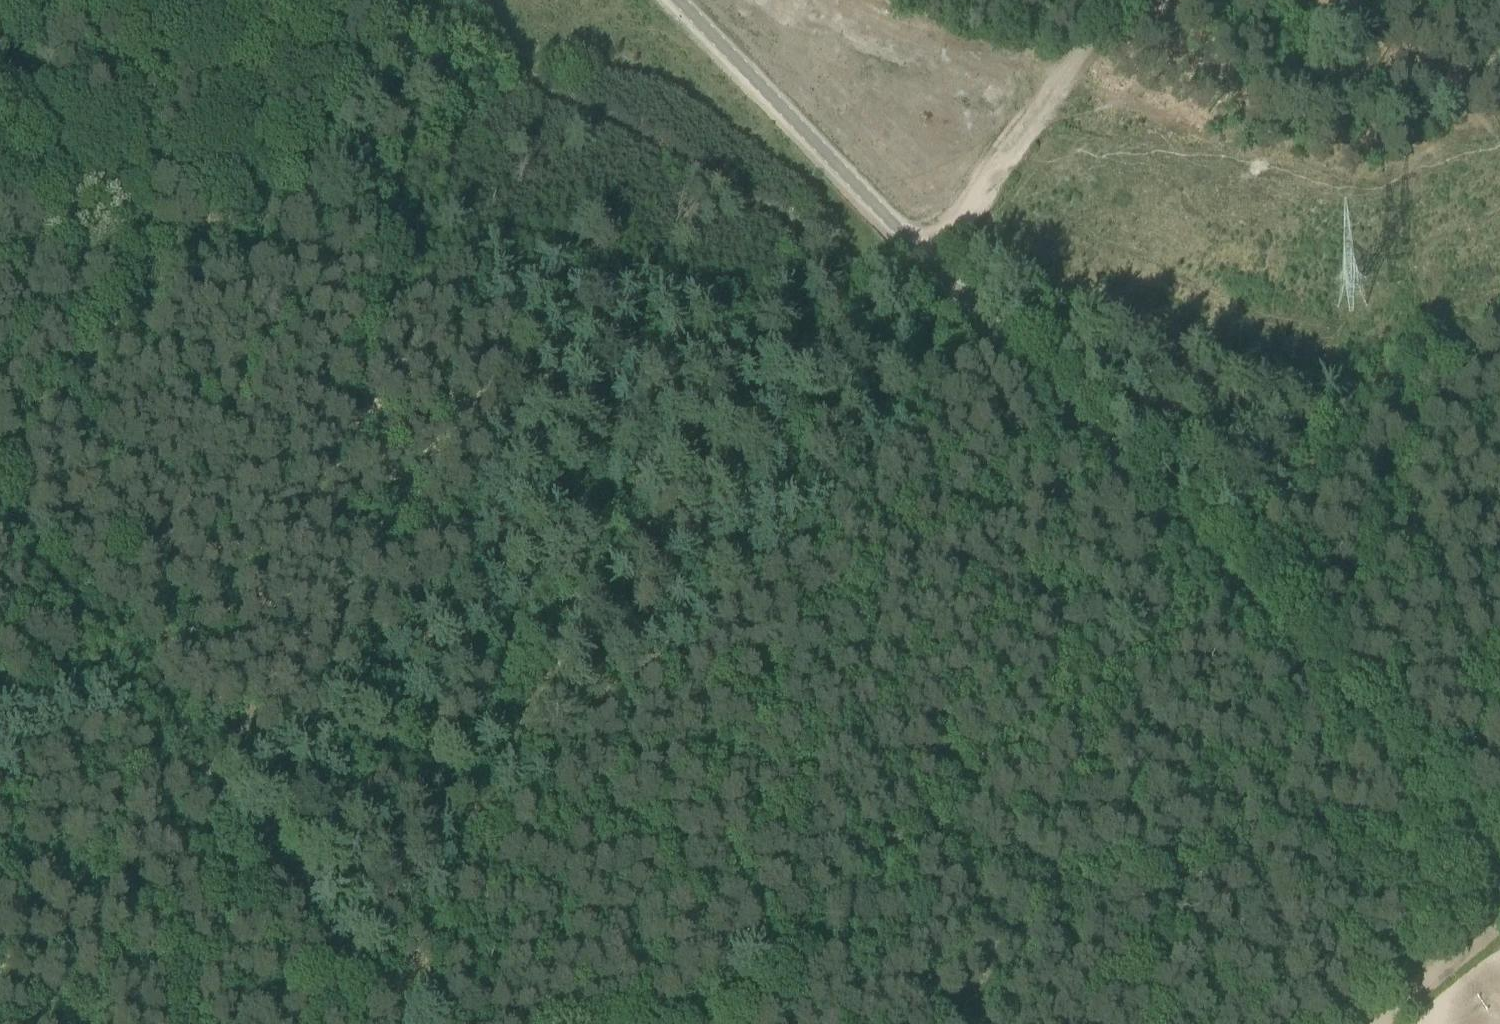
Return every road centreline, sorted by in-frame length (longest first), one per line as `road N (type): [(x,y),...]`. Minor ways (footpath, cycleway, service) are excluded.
road 1 (residential): [(1499,864),(681,0)]
road 2 (track): [(287,872),(844,336)]
road 3 (track): [(718,1023),(1228,576)]
road 4 (track): [(446,2),(0,443)]
road 5 (track): [(0,518),(287,872)]
road 6 (track): [(844,336),(925,256),(1118,0)]
road 7 (track): [(1320,0),(1472,117)]
road 8 (track): [(287,872),(346,976),(389,1023)]
road 9 (track): [(254,0),(238,71),(252,115),(296,151)]
road 10 (track): [(1367,1023),(1499,913)]
road 11 (track): [(185,956),(287,872)]

